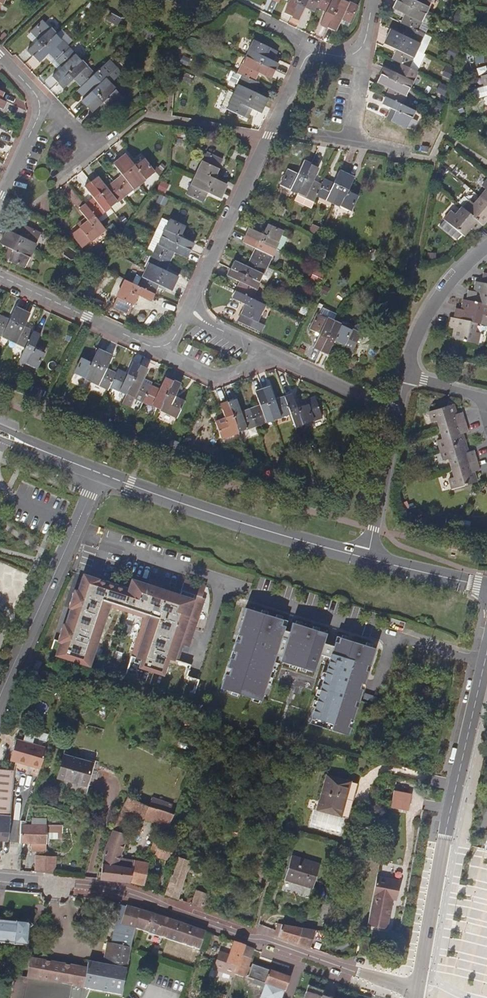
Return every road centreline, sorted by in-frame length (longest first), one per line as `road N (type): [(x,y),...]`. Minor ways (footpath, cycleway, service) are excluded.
road 1 (residential): [(417,989),(109,888),(0,879)]
road 2 (residential): [(417,989),(486,662)]
road 3 (residential): [(185,314),(303,62),(315,53)]
road 4 (tertiary): [(364,557),(98,474)]
road 5 (tertiary): [(98,474),(0,697)]
road 6 (residential): [(157,345),(0,274)]
road 7 (residential): [(406,374),(421,323),(455,273),(486,246)]
road 8 (residential): [(364,557),(397,415)]
road 9 (residential): [(397,415),(271,355)]
road 10 (tertiary): [(486,586),(364,557)]
road 11 (residential): [(157,345),(217,375),(271,355)]
road 12 (residential): [(356,53),(350,142),(383,149)]

